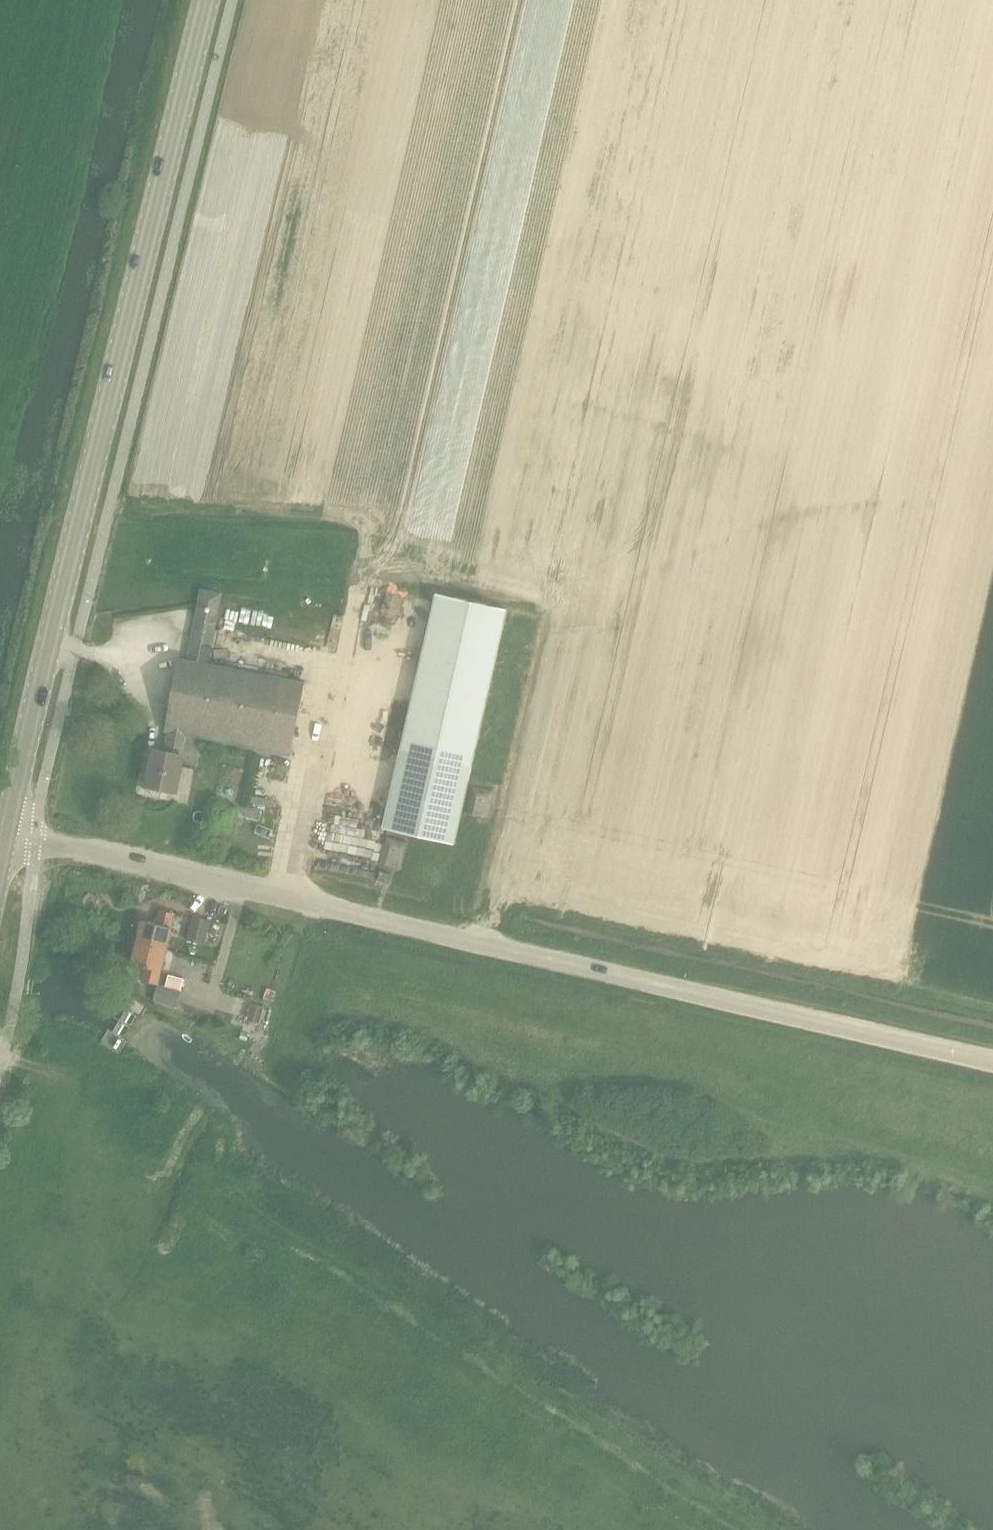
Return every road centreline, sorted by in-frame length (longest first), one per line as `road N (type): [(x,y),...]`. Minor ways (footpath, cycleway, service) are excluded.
road 1 (unclassified): [(992,1062),(5,837)]
road 2 (secondary): [(5,837),(207,0)]
road 3 (track): [(0,1059),(128,1107)]

